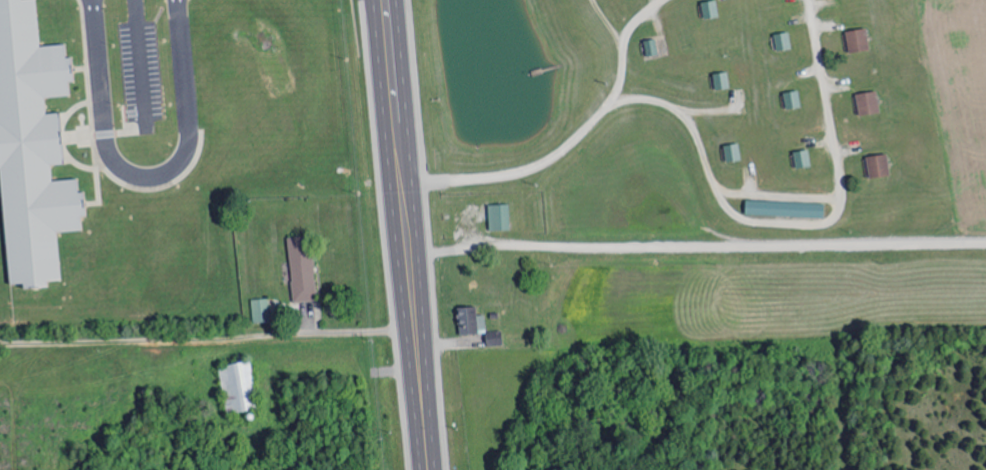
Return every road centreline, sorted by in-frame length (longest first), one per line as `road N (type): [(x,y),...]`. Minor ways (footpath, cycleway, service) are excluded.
road 1 (primary): [(426,469),(385,0)]

